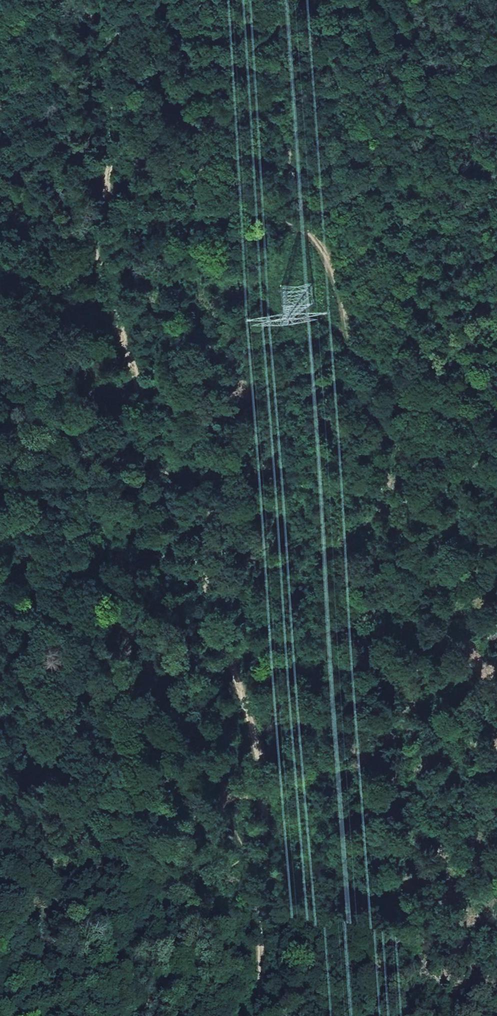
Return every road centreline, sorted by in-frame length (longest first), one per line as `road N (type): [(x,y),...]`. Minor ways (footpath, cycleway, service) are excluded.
road 1 (track): [(262,1015),(253,908),(269,801),(244,702),(173,507),(107,259),(104,177),(129,0)]

